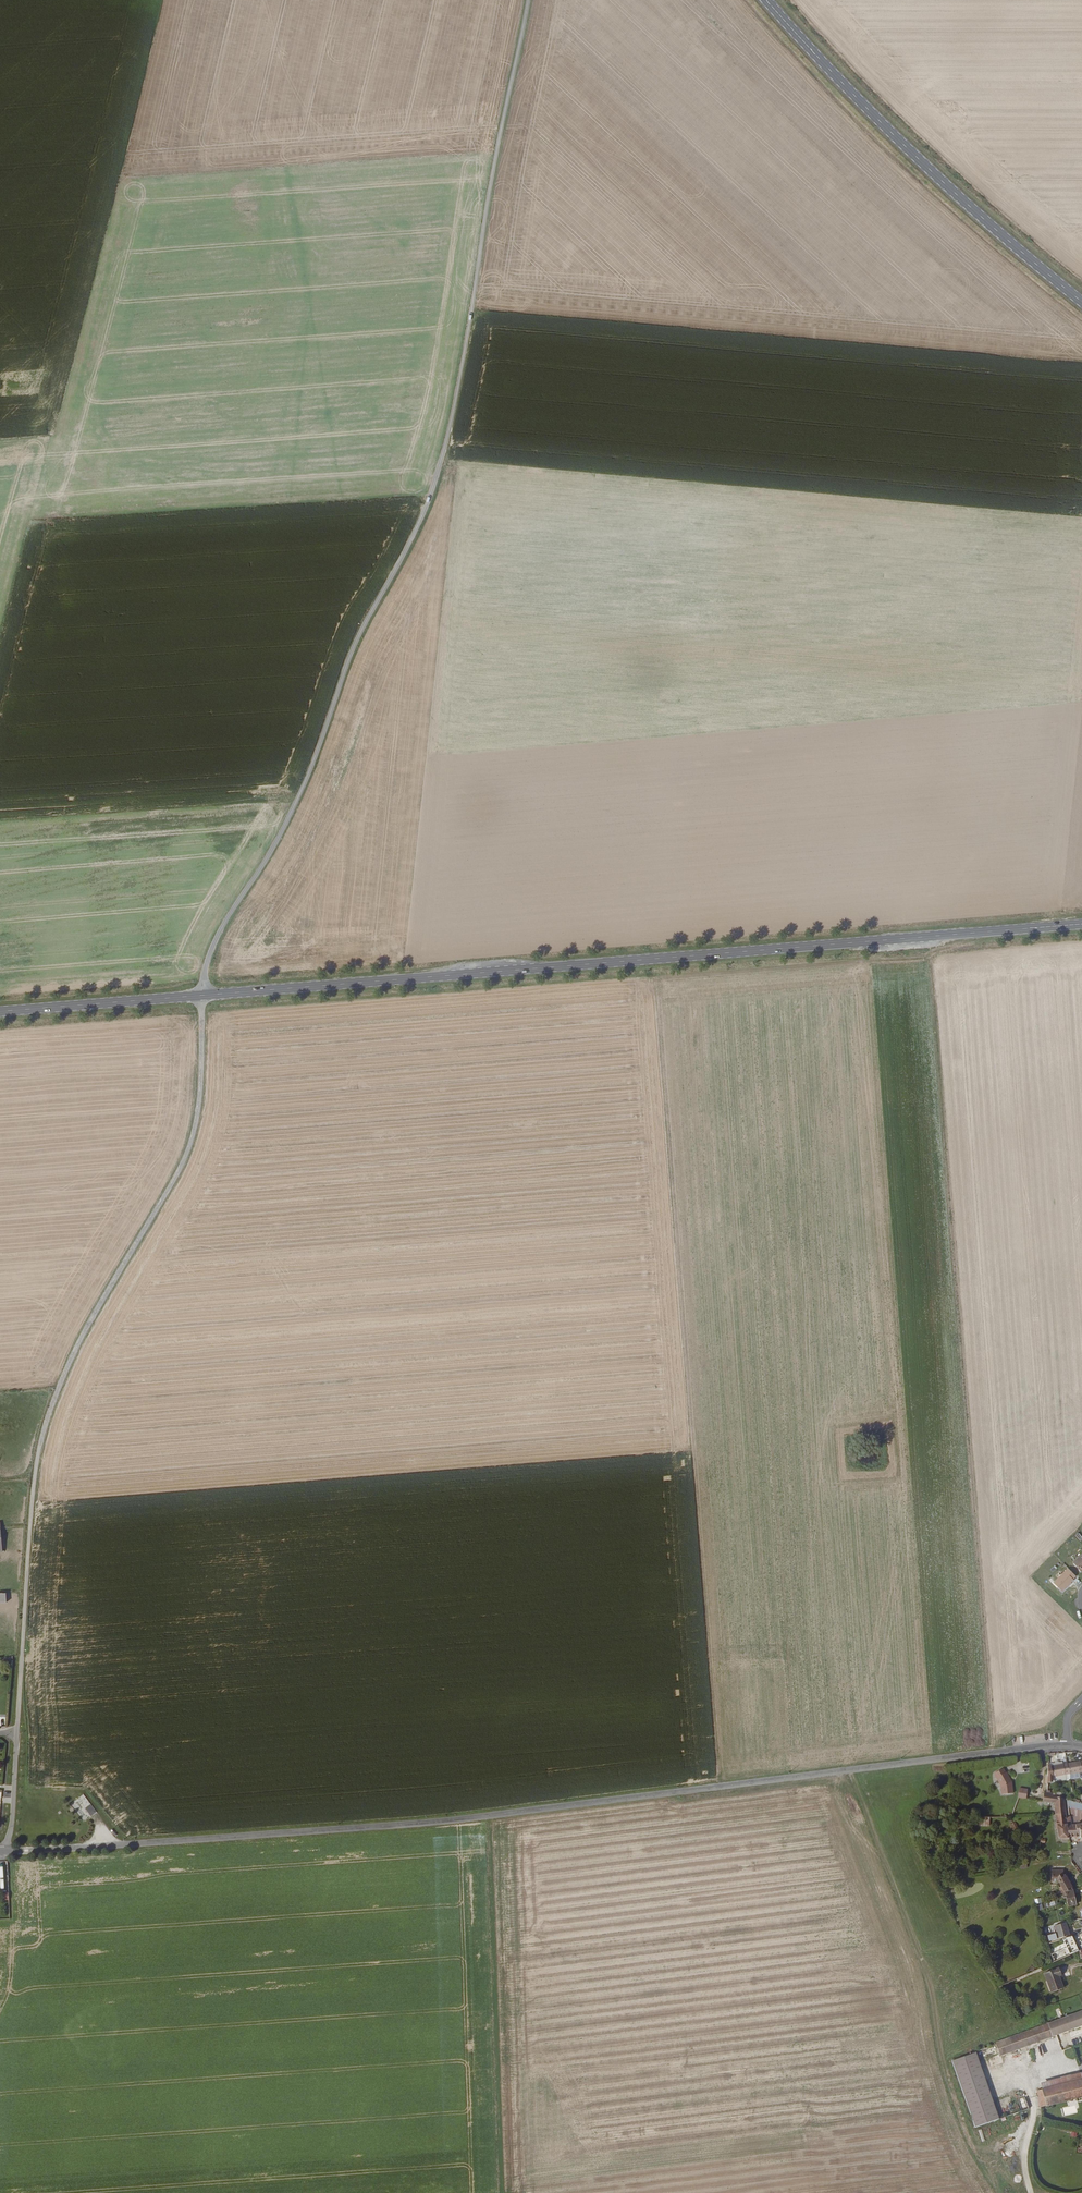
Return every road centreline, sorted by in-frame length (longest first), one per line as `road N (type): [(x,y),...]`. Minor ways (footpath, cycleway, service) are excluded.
road 1 (unclassified): [(201,995),(214,944),(291,812),(352,650),(430,495),(455,403),(529,0)]
road 2 (tertiary): [(4,1851),(453,1821),(990,1753)]
road 3 (primary): [(201,995),(1081,923)]
road 4 (unclassified): [(17,1732),(40,1447),(80,1340),(195,1128),(201,995)]
road 5 (primary): [(1081,302),(922,162),(766,0)]
road 6 (primary): [(0,1011),(201,995)]

